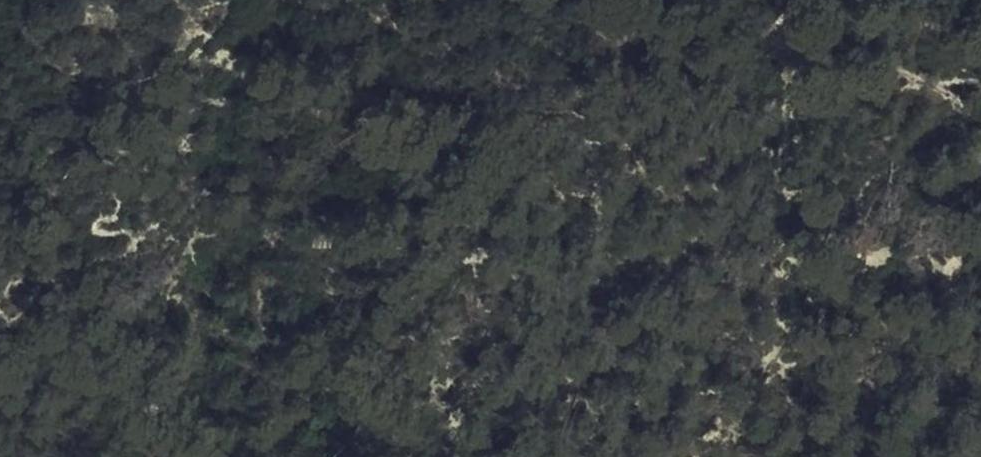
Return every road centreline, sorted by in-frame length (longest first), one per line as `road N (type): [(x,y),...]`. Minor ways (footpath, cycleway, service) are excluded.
road 1 (track): [(198,0),(69,237),(0,310)]

